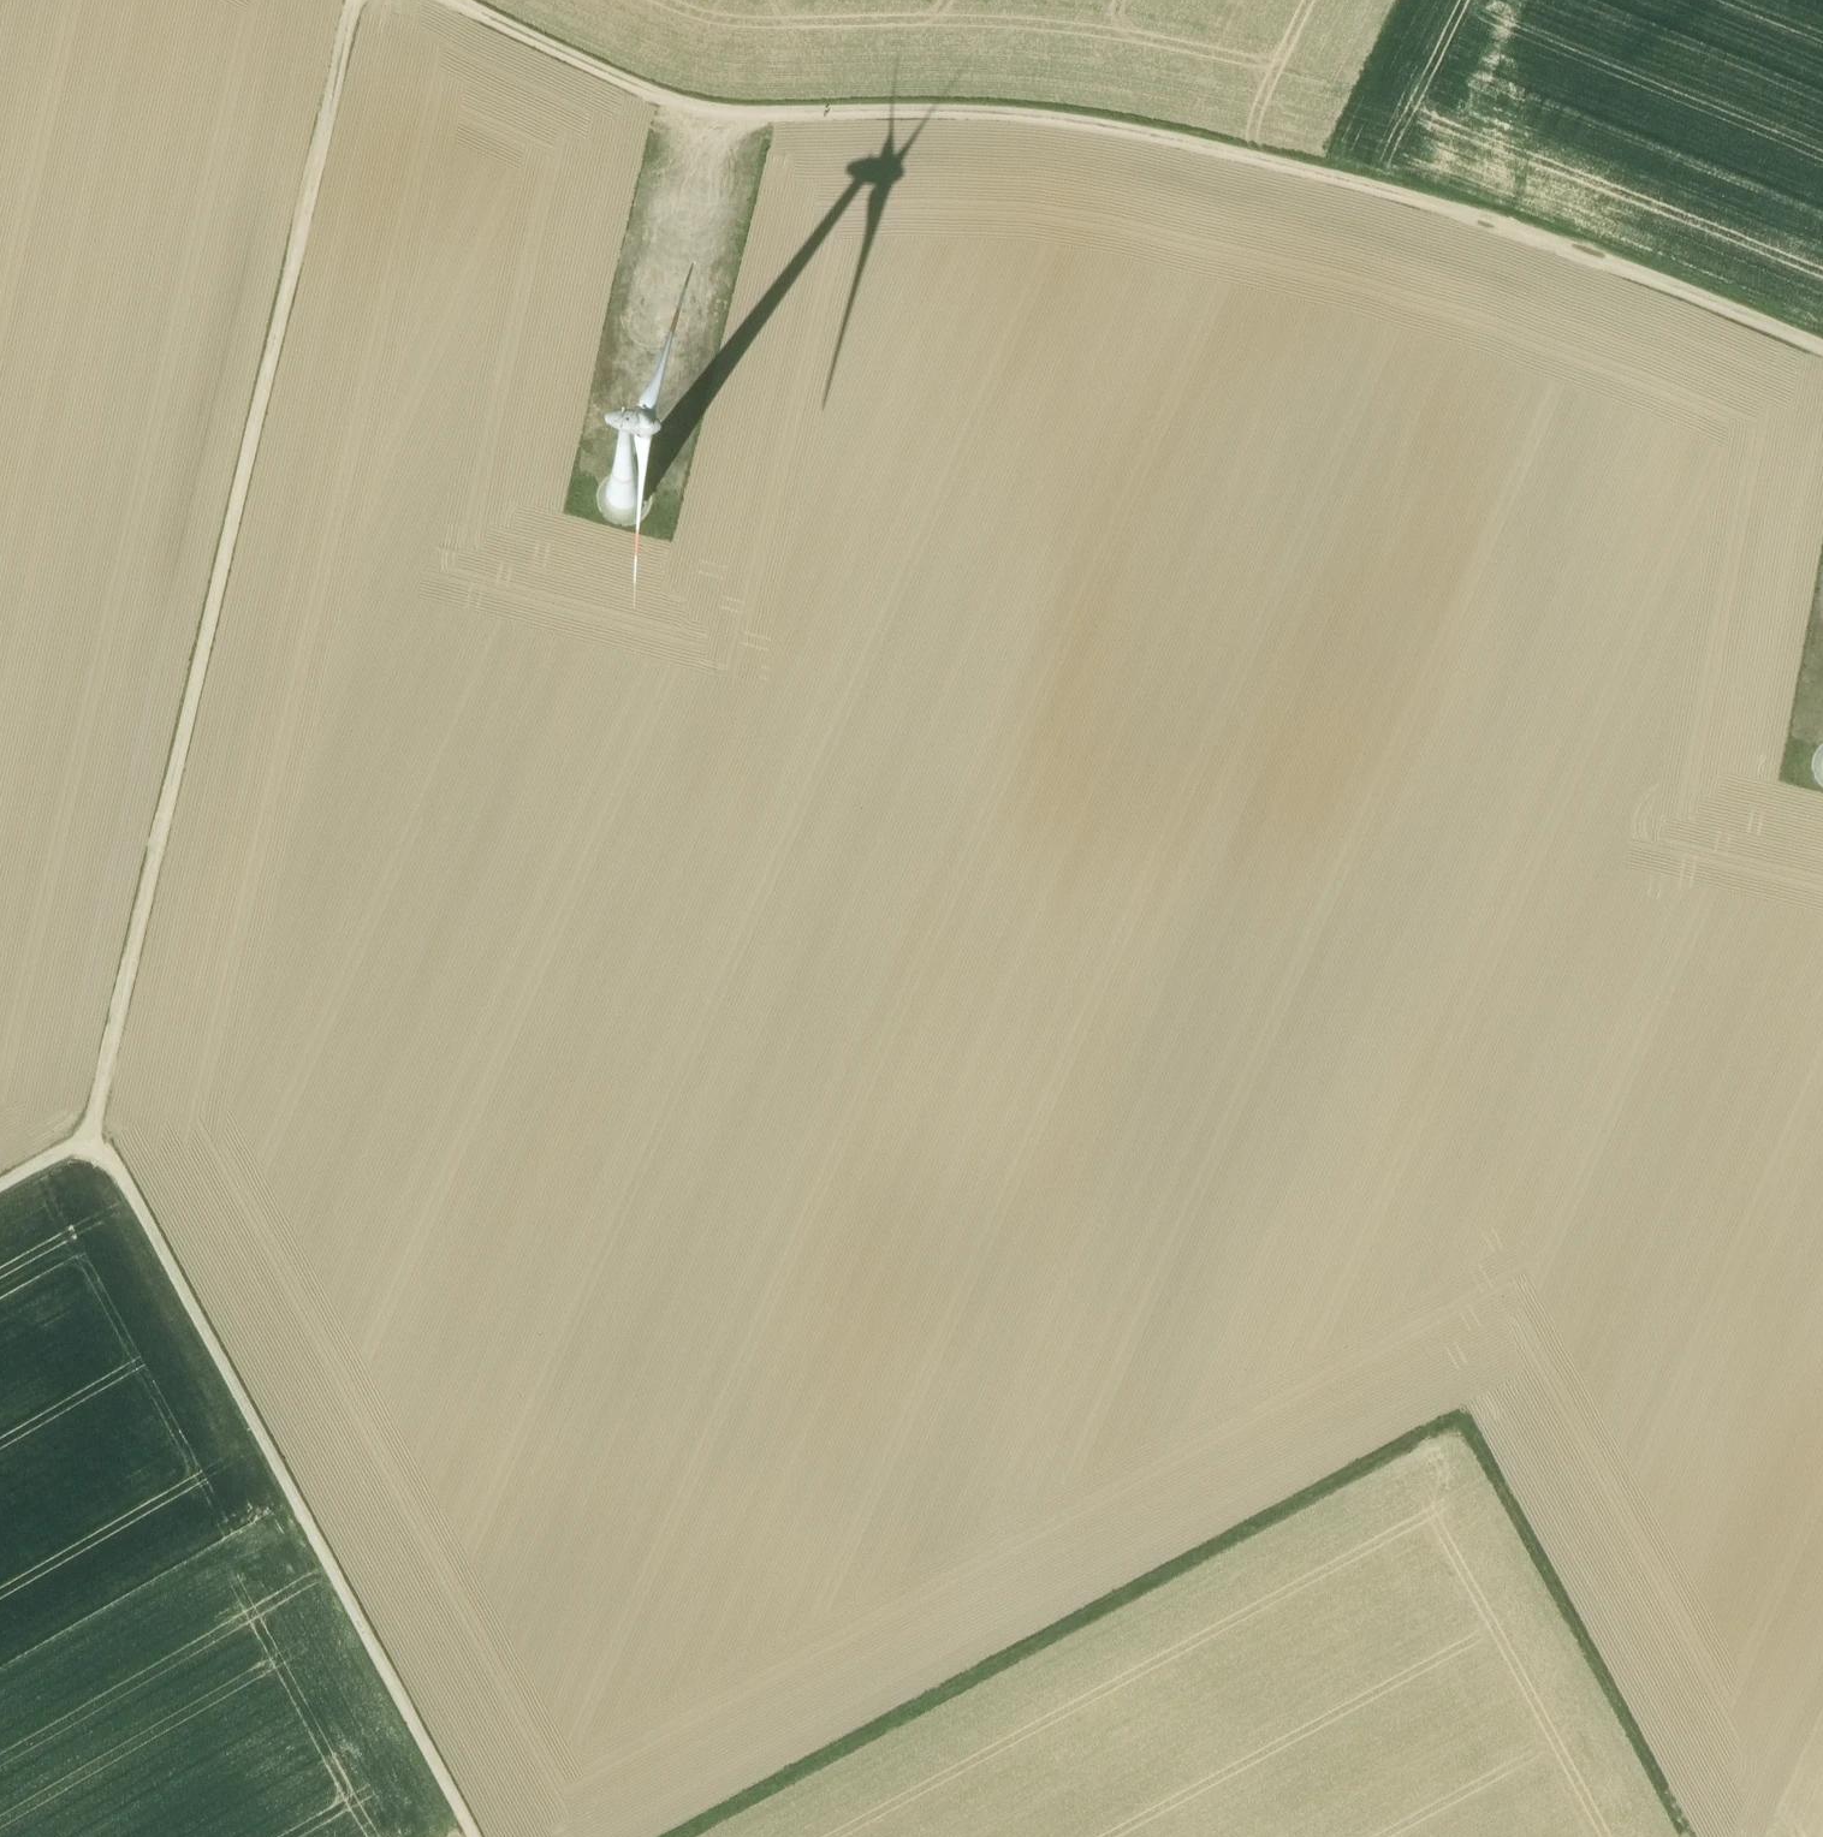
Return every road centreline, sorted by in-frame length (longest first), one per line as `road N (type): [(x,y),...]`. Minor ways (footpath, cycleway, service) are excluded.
road 1 (track): [(1822,346),(1579,246),(1212,141),(1080,118),(971,110),(723,112),(572,55),(464,0)]
road 2 (track): [(668,1836),(1448,1429),(1674,1836)]
road 3 (track): [(365,0),(93,1132)]
road 4 (track): [(477,1836),(93,1132)]

